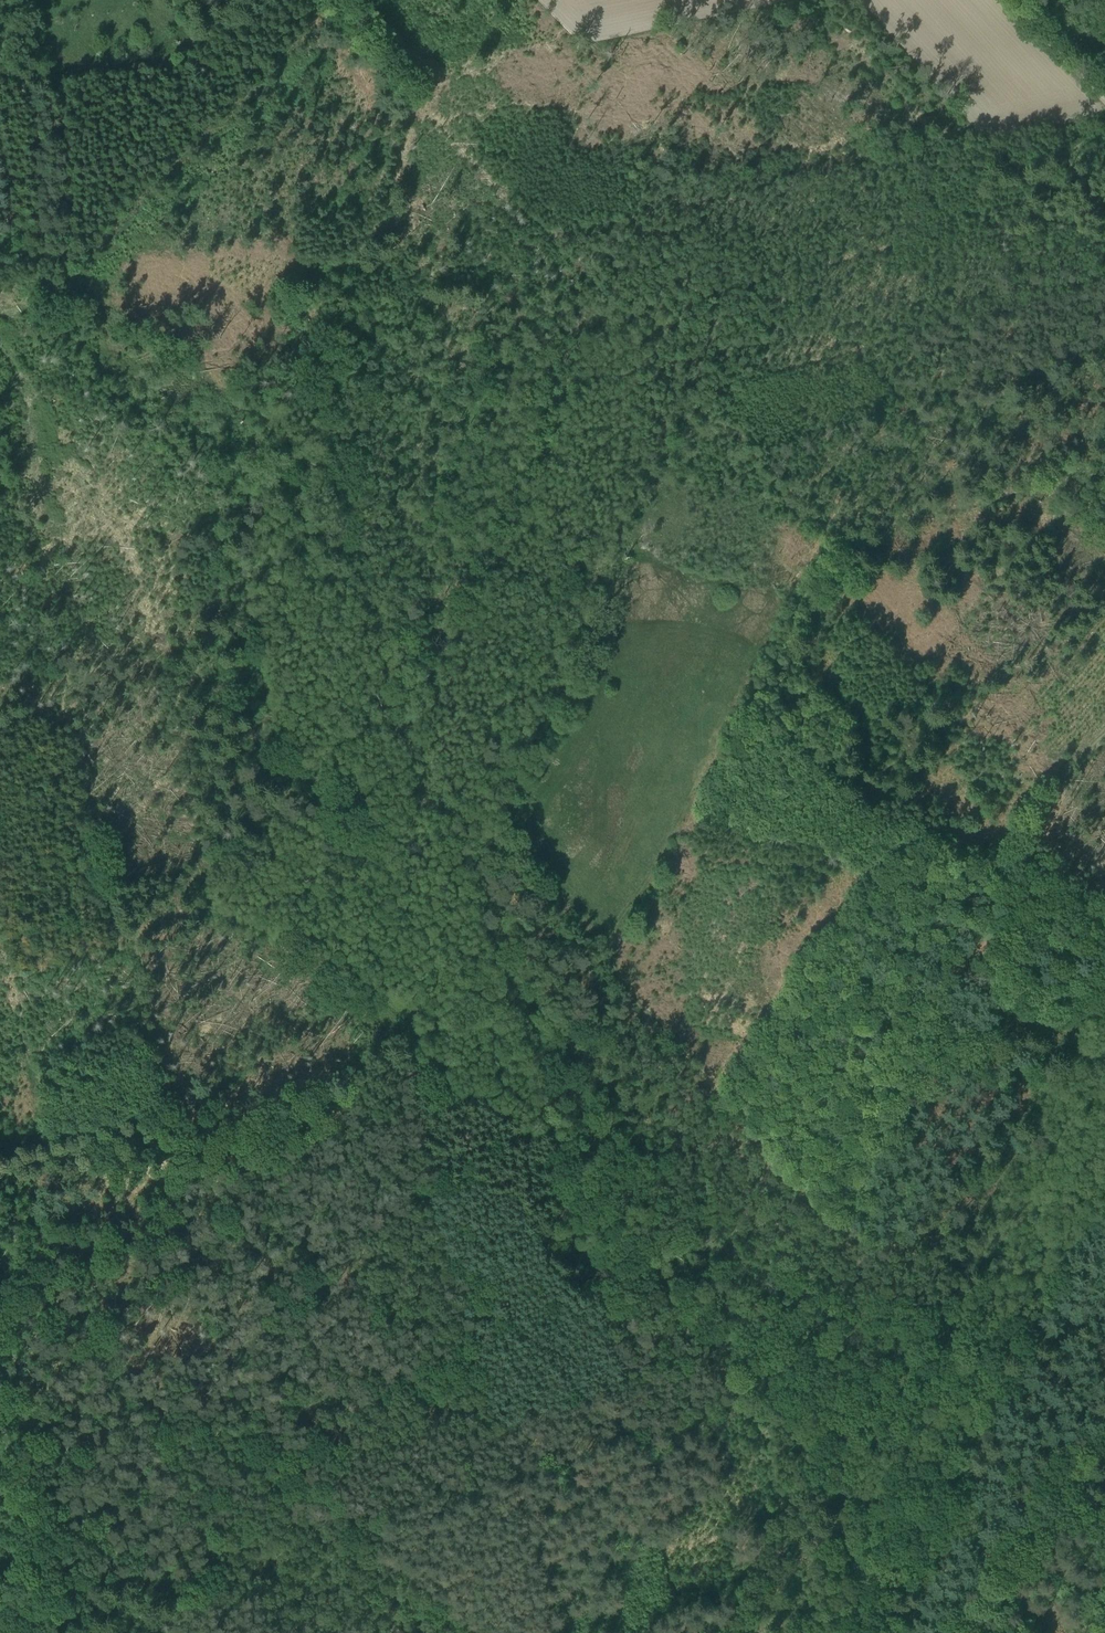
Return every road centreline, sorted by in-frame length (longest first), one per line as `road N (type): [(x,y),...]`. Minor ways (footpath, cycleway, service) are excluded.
road 1 (unclassified): [(0,1416),(62,1632)]
road 2 (track): [(956,1632),(1067,1476)]
road 3 (track): [(1008,0),(1104,102)]

